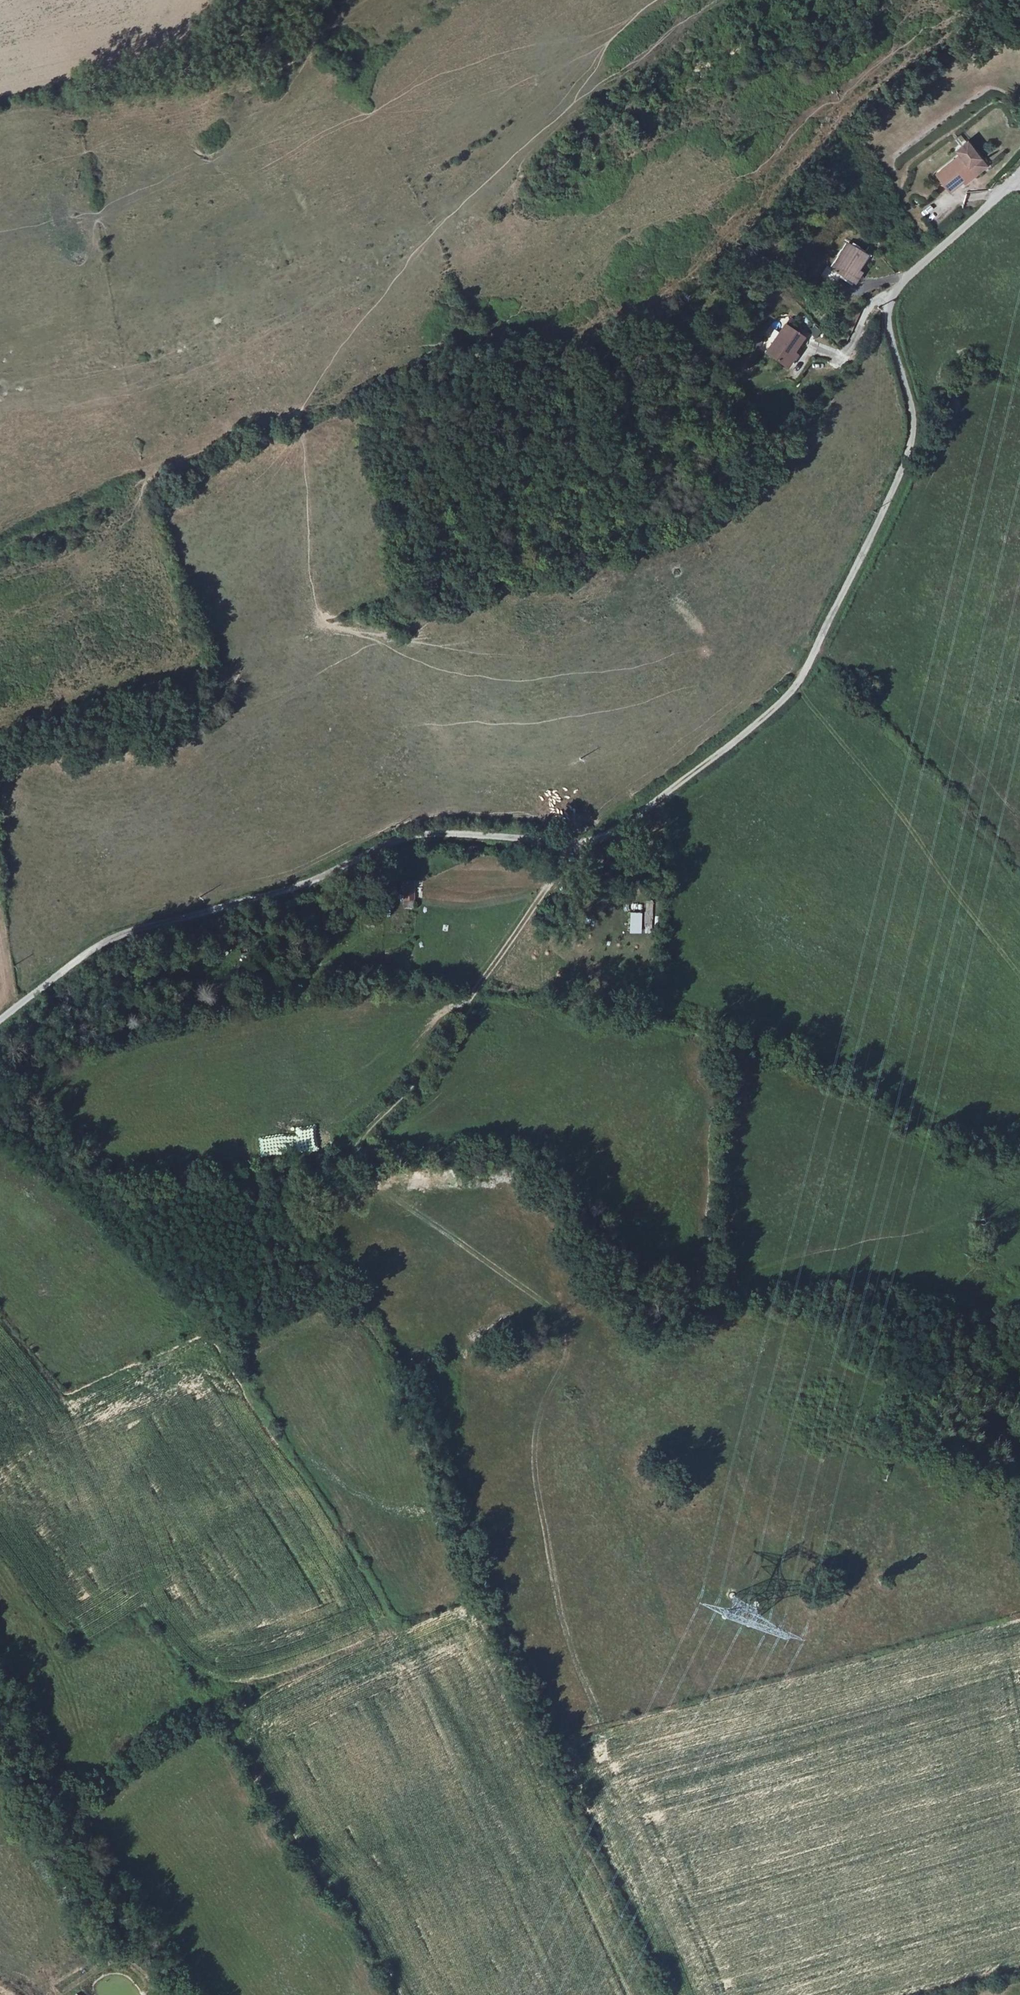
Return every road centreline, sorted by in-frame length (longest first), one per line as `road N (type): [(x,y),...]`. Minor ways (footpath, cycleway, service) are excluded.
road 1 (unclassified): [(0,1026),(127,937),(280,895),(382,846),(418,835),(580,838),(619,826),(770,710),(809,661),(902,472),(911,418),(888,319),(891,301),(1019,171)]
road 2 (track): [(580,838),(363,1136),(360,1163)]

